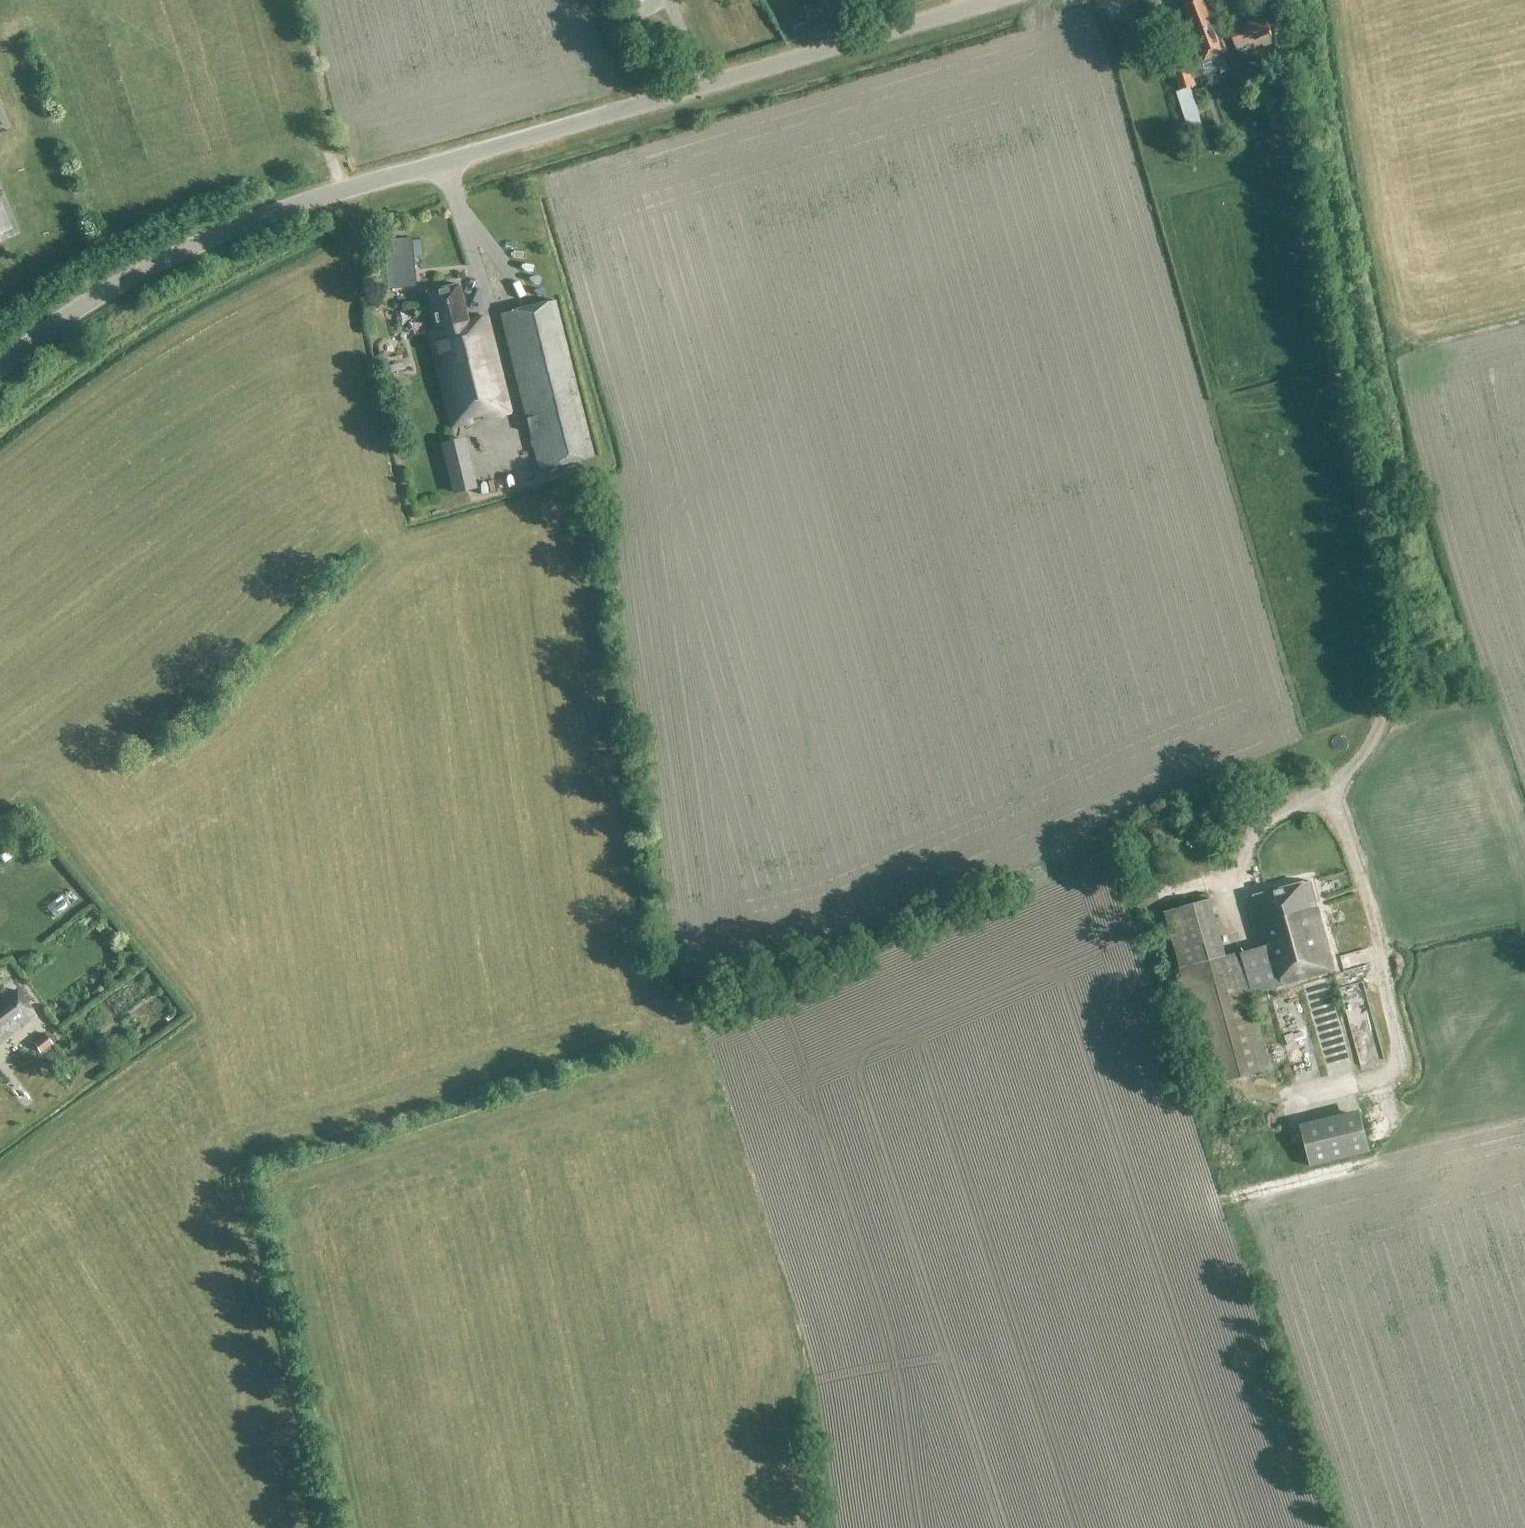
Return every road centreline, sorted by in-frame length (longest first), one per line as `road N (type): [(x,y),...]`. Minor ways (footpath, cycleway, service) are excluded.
road 1 (tertiary): [(0,368),(115,285),(267,214),(993,0)]
road 2 (track): [(1280,0),(1297,148),(1392,693),(1375,736),(1322,802)]
road 3 (track): [(1209,1186),(1215,1200),(1225,1199),(1379,1161),(1524,986)]

